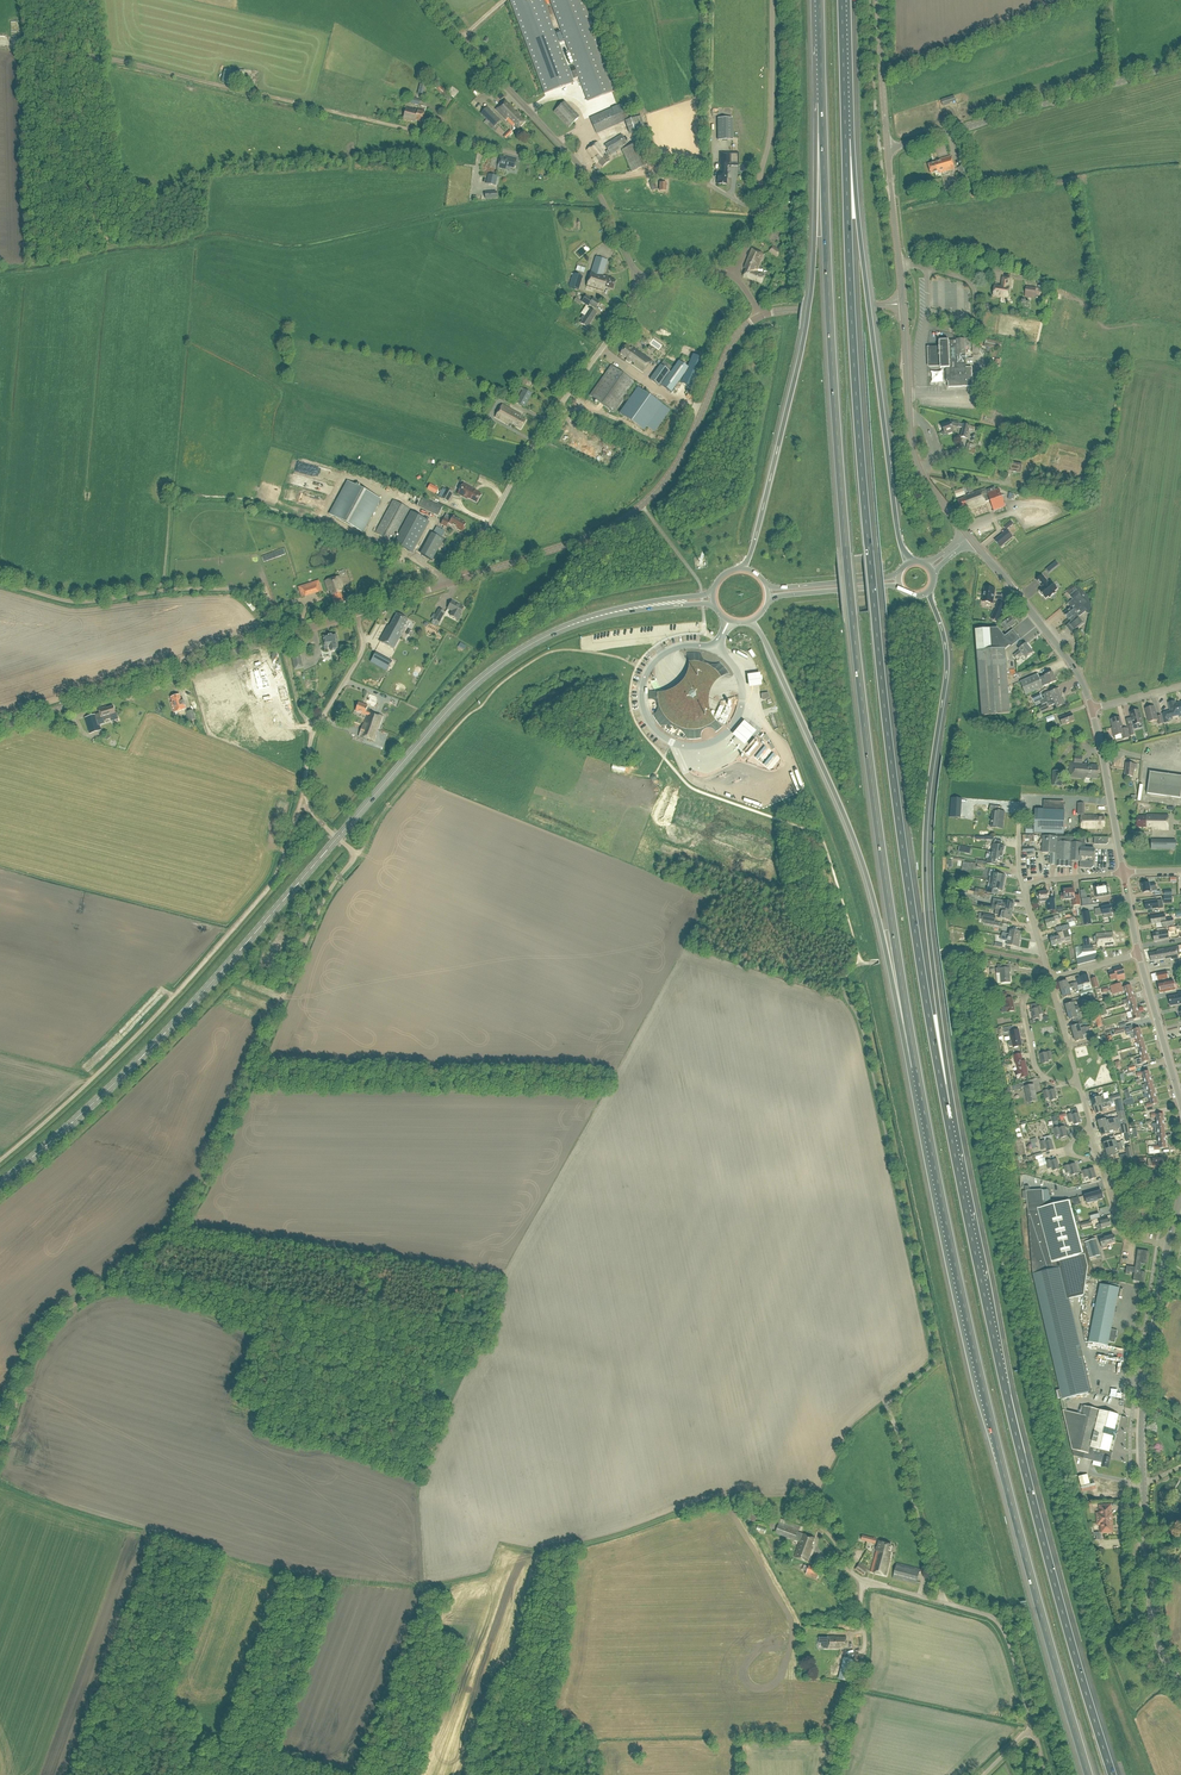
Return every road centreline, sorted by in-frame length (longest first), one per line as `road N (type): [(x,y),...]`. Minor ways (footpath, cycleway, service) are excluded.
road 1 (motorway): [(823,104),(852,615),(916,1067)]
road 2 (motorway): [(941,1076),(889,746),(860,440),(847,165)]
road 3 (unclassified): [(0,1454),(46,1331),(155,1252),(203,1190),(319,912),(354,859),(338,838)]
road 4 (motorway): [(916,1067),(980,1382),(1088,1774)]
road 5 (motorway): [(1112,1774),(1029,1480),(941,1076)]
road 6 (track): [(305,791),(276,878),(118,1054),(0,1161)]
road 7 (motorway): [(941,1076),(925,868),(947,660),(928,593)]
road 8 (primary): [(0,1185),(182,1016),(338,838)]
road 9 (motorway): [(752,621),(857,847),(916,1067)]
road 10 (motorway): [(823,104),(806,330),(743,569)]
road 11 (secondary): [(1180,1681),(1153,1622),(1142,1443),(1168,1244)]
road 12 (primary): [(338,838),(444,716),(506,661),(585,620),(673,603)]
road 13 (tertiary): [(465,578),(598,534),(649,500),(688,445),(731,344),(761,315)]
road 14 (motorway): [(910,563),(897,528),(847,165)]
road 15 (track): [(380,123),(127,63),(8,50)]
road 16 (tertiary): [(0,728),(355,614)]
road 17 (unclassified): [(641,287),(530,451),(462,565),(465,578)]
road 18 (track): [(282,637),(255,598),(239,590),(78,605),(0,584)]
road 19 (unclassified): [(888,148),(1180,63)]
road 20 (unclassified): [(733,276),(763,219),(773,0)]
road 21 (unclassified): [(338,838),(313,813),(304,786),(316,727),(361,653),(355,614)]
road 22 (secondary): [(966,534),(915,461),(904,304)]
road 23 (track): [(552,1554),(717,1501),(773,1509)]
road 24 (unclassified): [(578,164),(426,0)]
road 25 (secondary): [(1091,708),(1074,668),(972,541)]
road 26 (unclassified): [(940,1601),(891,1401)]
road 27 (unclassified): [(578,164),(380,123)]
road 28 (unclassified): [(1033,1730),(1001,1627),(940,1601)]
road 29 (secondary): [(1124,873),(1091,708)]
road 30 (motorway): [(847,165),(842,0)]
road 31 (secondary): [(1180,1106),(1138,953)]
road 32 (secondary): [(904,304),(888,148)]
road 33 (secondary): [(888,148),(878,0)]
road 34 (residential): [(1079,1084),(1047,1077),(1036,1062),(1025,1003),(1050,979)]
road 35 (tertiary): [(761,315),(904,304)]
road 36 (unclassified): [(641,287),(603,200),(578,164)]
road 37 (primary): [(899,576),(766,587)]
road 38 (primary): [(768,599),(900,587)]
road 39 (unclassified): [(864,1580),(821,1528),(773,1509)]

